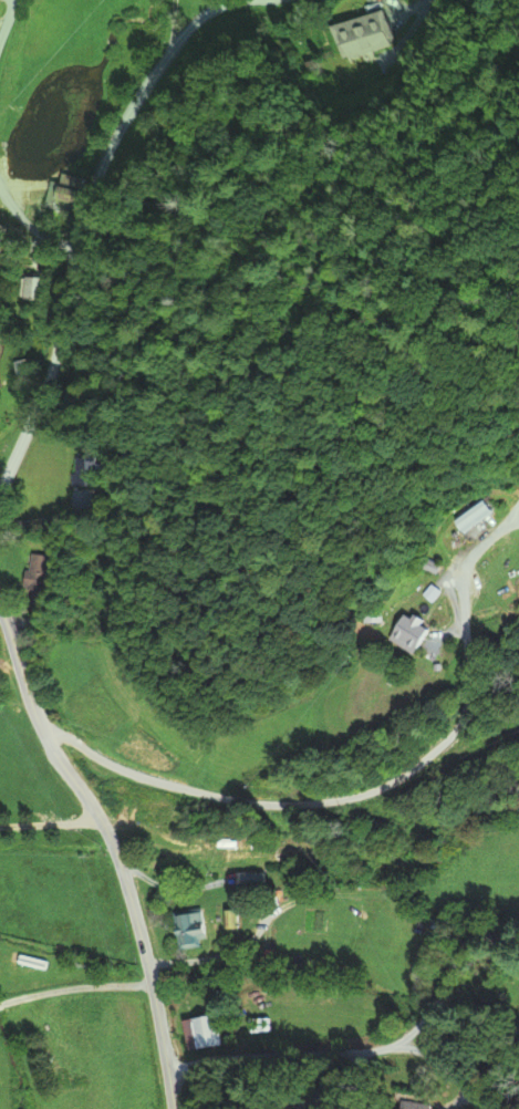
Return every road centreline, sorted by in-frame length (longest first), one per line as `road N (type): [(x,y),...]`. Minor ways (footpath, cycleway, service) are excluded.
road 1 (residential): [(44,736),(65,736),(150,779),(260,805),(324,802),(392,784),(447,742),(467,712),(458,573),(518,502)]
road 2 (residential): [(0,488),(46,383),(73,252),(108,148),(197,22),(232,2),(262,0)]
road 3 (tertiary): [(173,1108),(128,889),(101,820),(35,717),(0,608)]
road 4 (residential): [(167,1070),(386,1047),(432,1009),(468,942),(518,941)]

